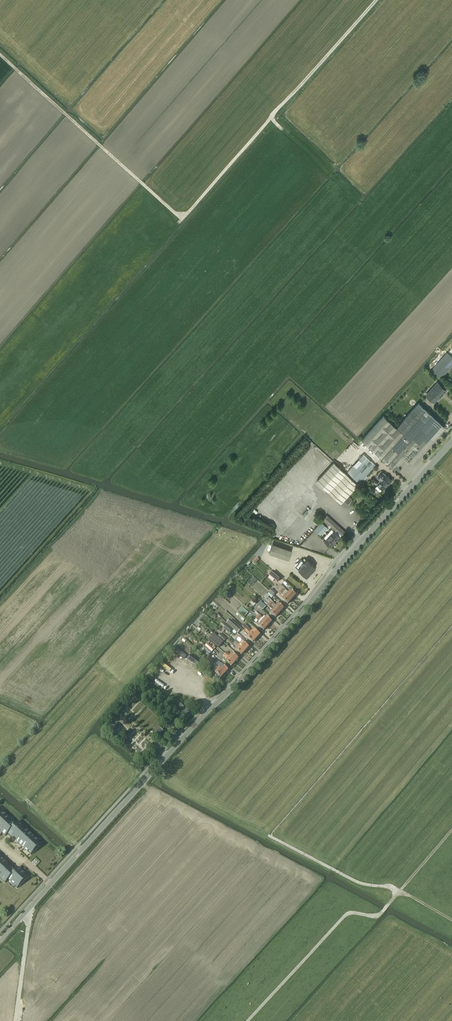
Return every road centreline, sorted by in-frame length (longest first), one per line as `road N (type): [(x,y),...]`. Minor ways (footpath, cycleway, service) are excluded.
road 1 (unclassified): [(49,886),(451,441)]
road 2 (track): [(0,48),(178,211),(189,210),(377,0)]
road 3 (track): [(451,917),(388,886),(360,883),(270,836),(451,626)]
road 4 (track): [(247,1020),(347,912),(385,907),(451,830)]

